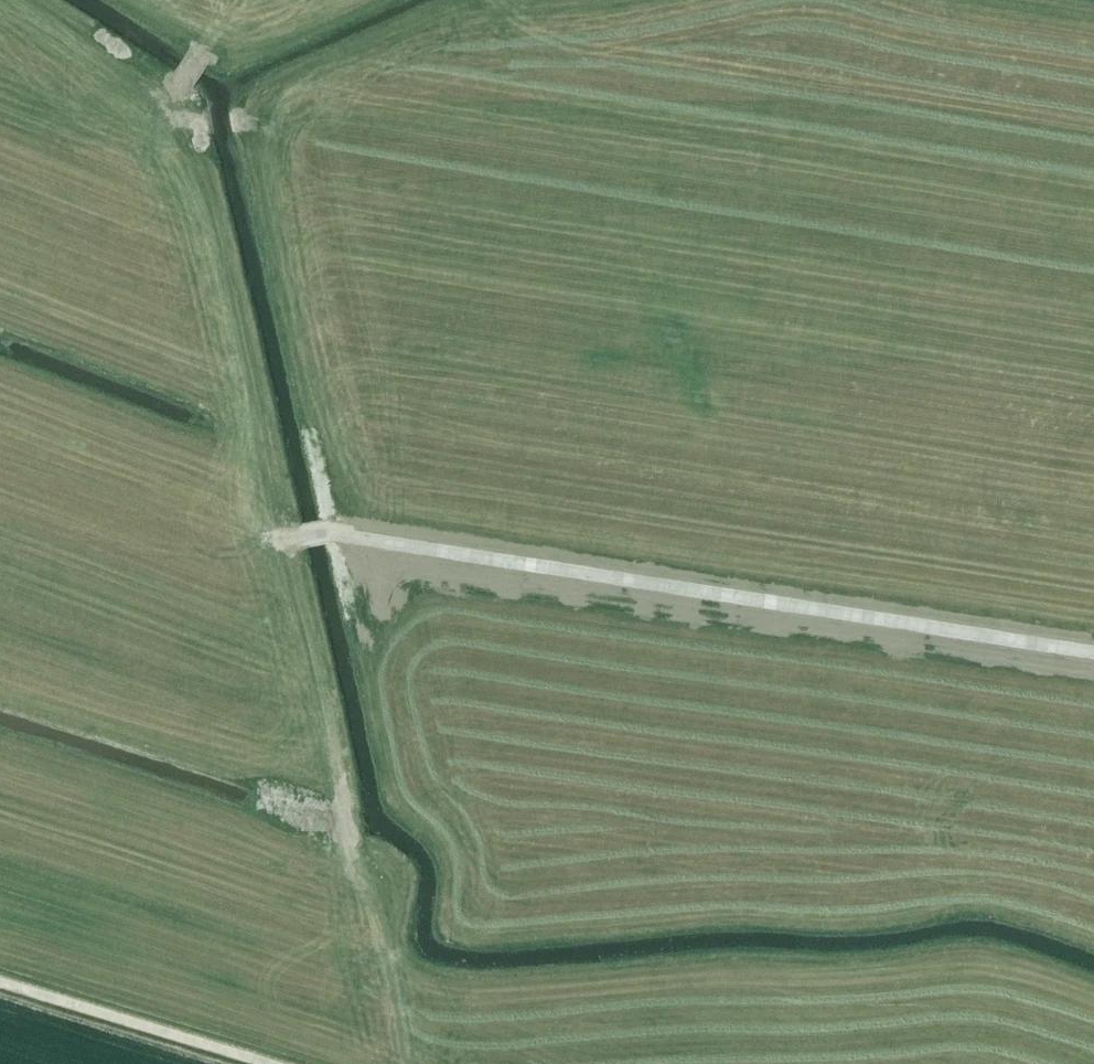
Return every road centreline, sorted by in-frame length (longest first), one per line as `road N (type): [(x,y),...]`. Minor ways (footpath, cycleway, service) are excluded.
road 1 (track): [(0,981),(265,1063)]

